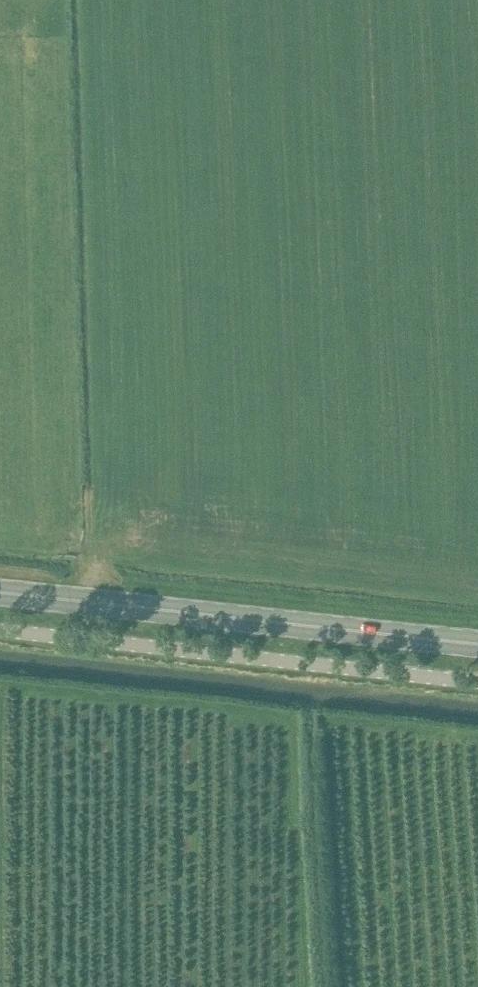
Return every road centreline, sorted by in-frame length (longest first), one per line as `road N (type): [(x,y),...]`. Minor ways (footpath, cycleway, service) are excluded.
road 1 (secondary): [(477,644),(0,593)]
road 2 (unclassified): [(0,630),(477,681)]

